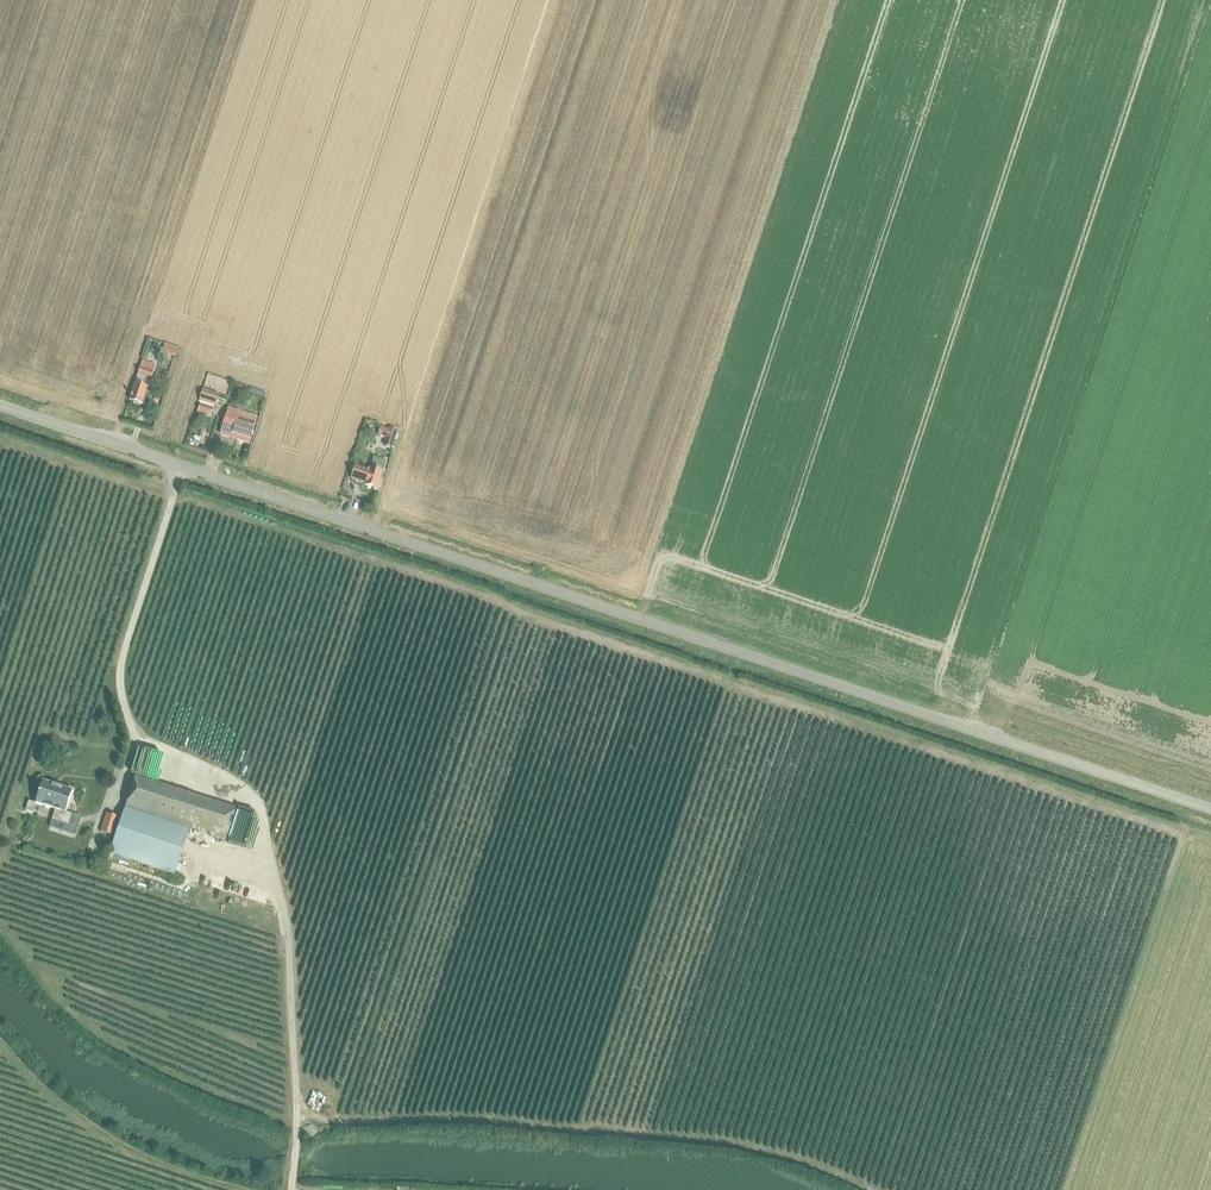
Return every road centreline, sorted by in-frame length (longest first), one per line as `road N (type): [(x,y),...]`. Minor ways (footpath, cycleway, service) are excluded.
road 1 (unclassified): [(1210,809),(0,405)]

